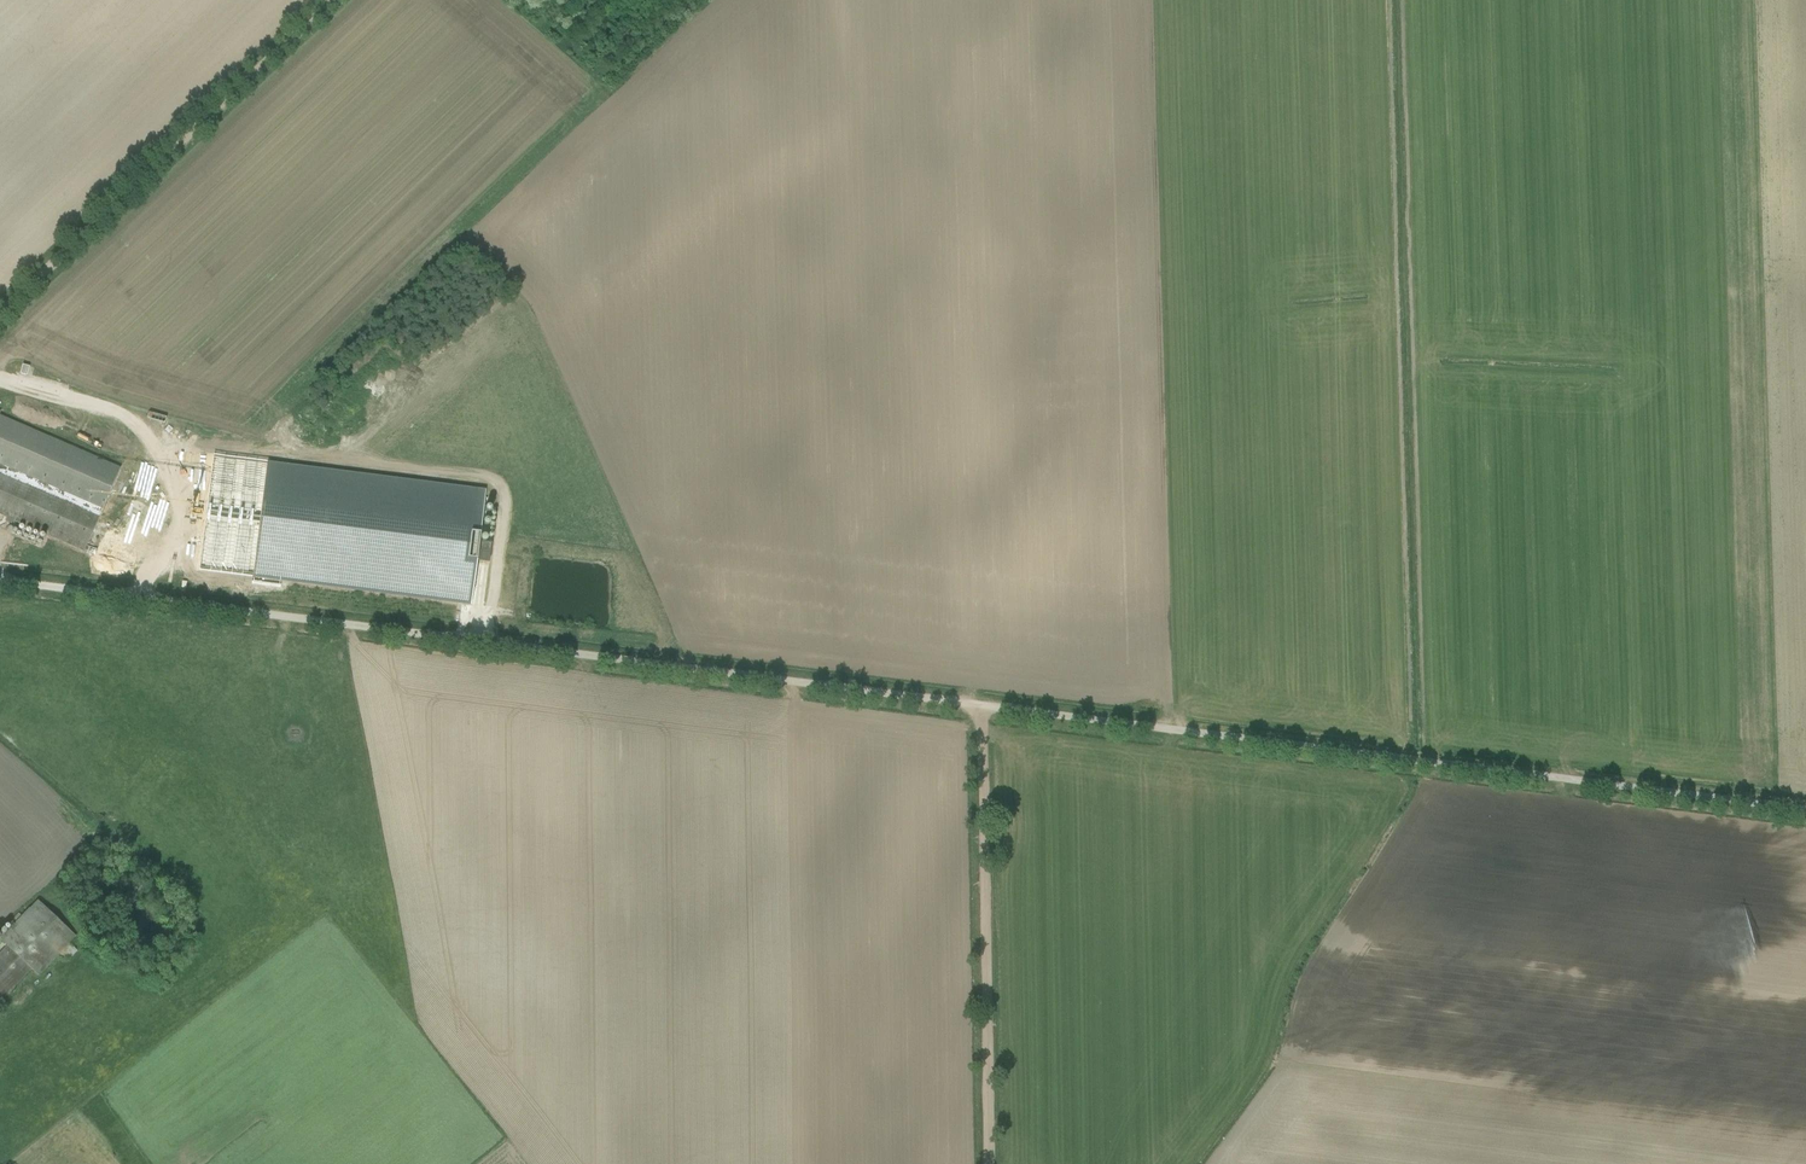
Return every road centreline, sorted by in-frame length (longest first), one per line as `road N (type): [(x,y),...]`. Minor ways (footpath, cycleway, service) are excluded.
road 1 (unclassified): [(1805,810),(0,580)]
road 2 (track): [(990,1163),(979,705)]
road 3 (track): [(332,0),(0,315)]

